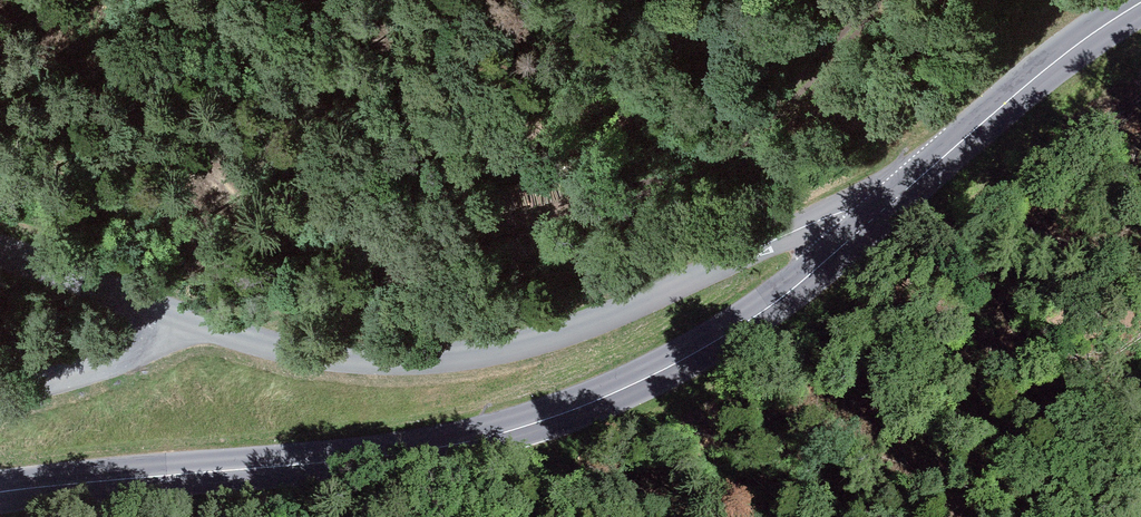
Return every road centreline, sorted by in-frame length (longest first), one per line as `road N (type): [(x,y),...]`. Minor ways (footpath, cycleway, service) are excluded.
road 1 (tertiary): [(885,208),(751,319),(639,382),(521,428),(359,461),(0,493)]
road 2 (tertiary): [(885,208),(827,218),(602,318),(495,351),(374,361),(259,343),(180,320)]
road 3 (tertiary): [(1140,3),(1047,66),(885,208)]
road 4 (tertiary): [(180,320),(143,349),(0,395)]
road 5 (tertiary): [(180,320),(0,252)]

